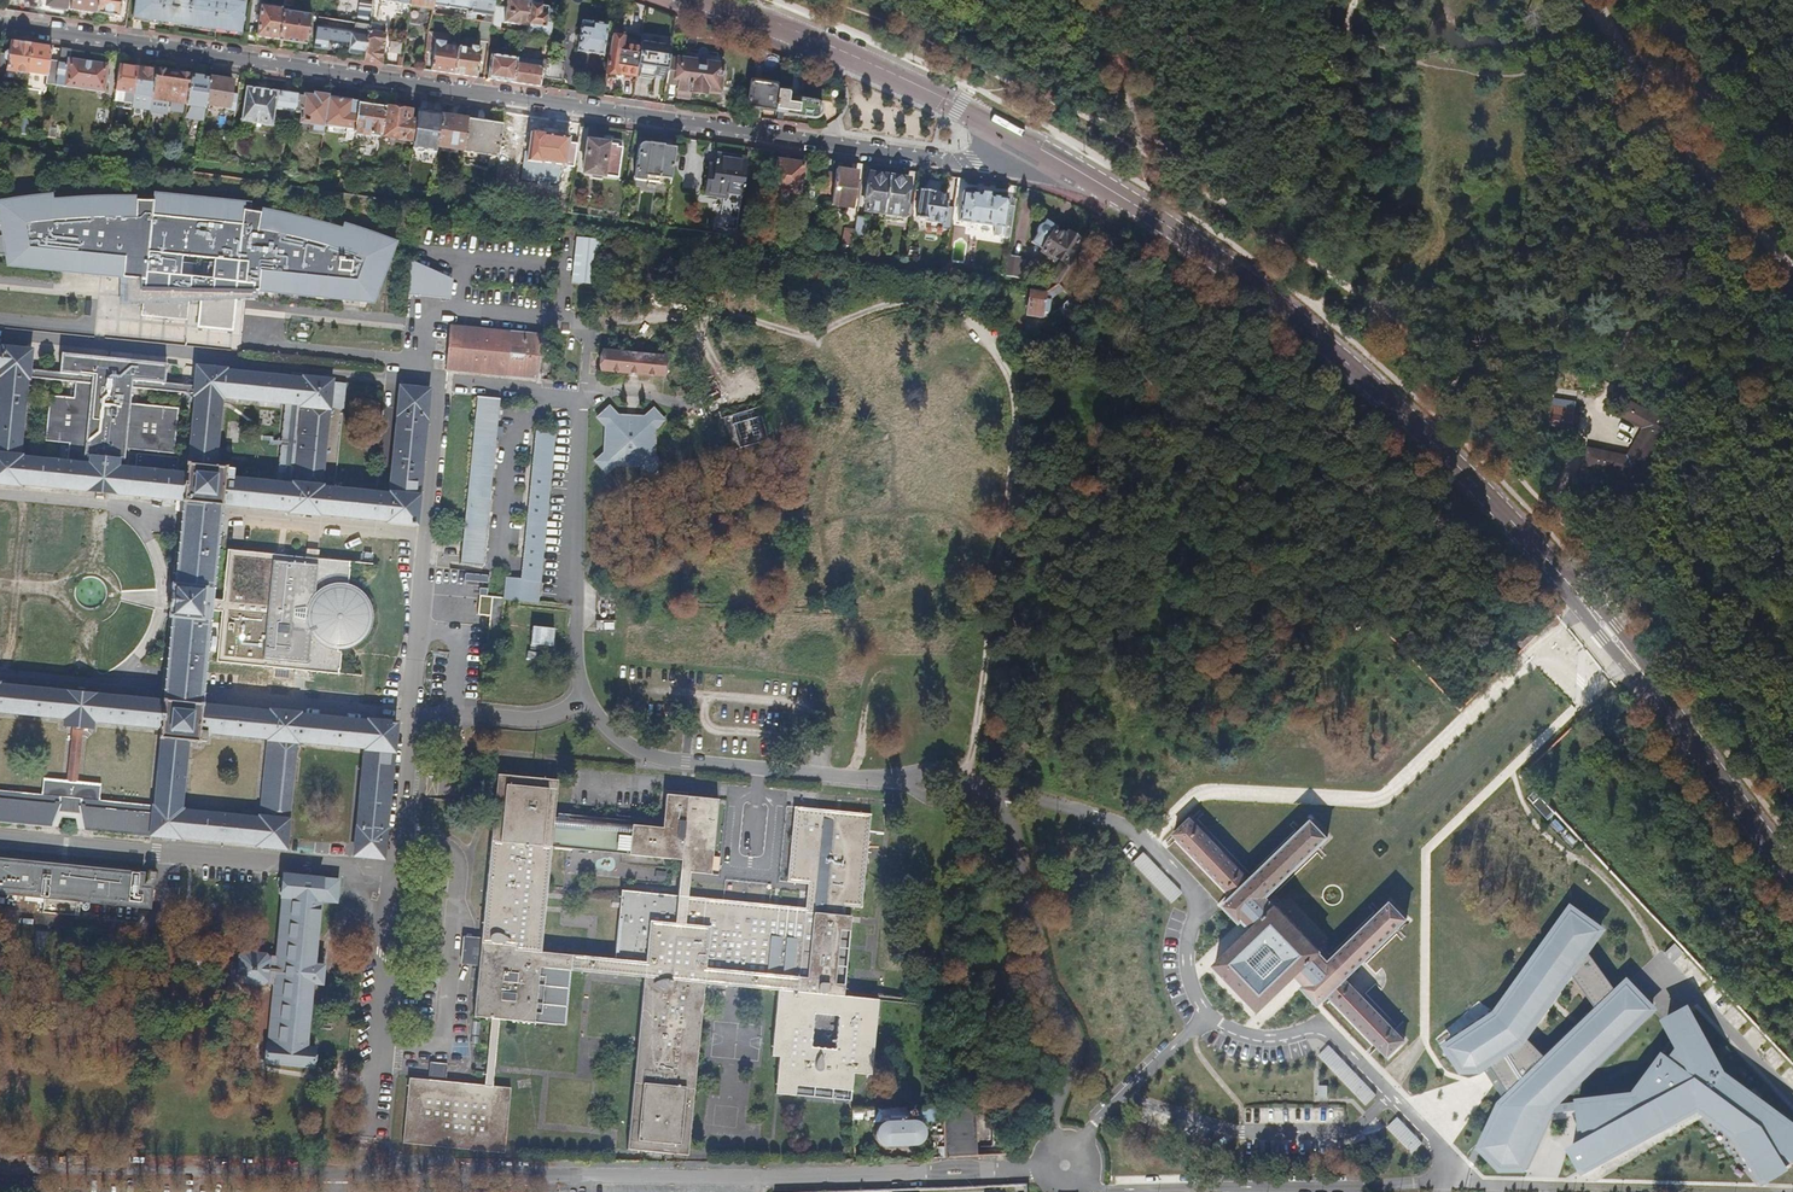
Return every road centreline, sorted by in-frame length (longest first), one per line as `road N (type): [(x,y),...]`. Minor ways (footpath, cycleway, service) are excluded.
road 1 (residential): [(0,24),(979,164),(1058,159)]
road 2 (tertiary): [(1792,869),(1581,593),(1457,464),(1252,283),(1058,159)]
road 3 (tertiary): [(1058,159),(911,83),(712,0)]
road 4 (track): [(1102,0),(1142,153),(1115,192)]

